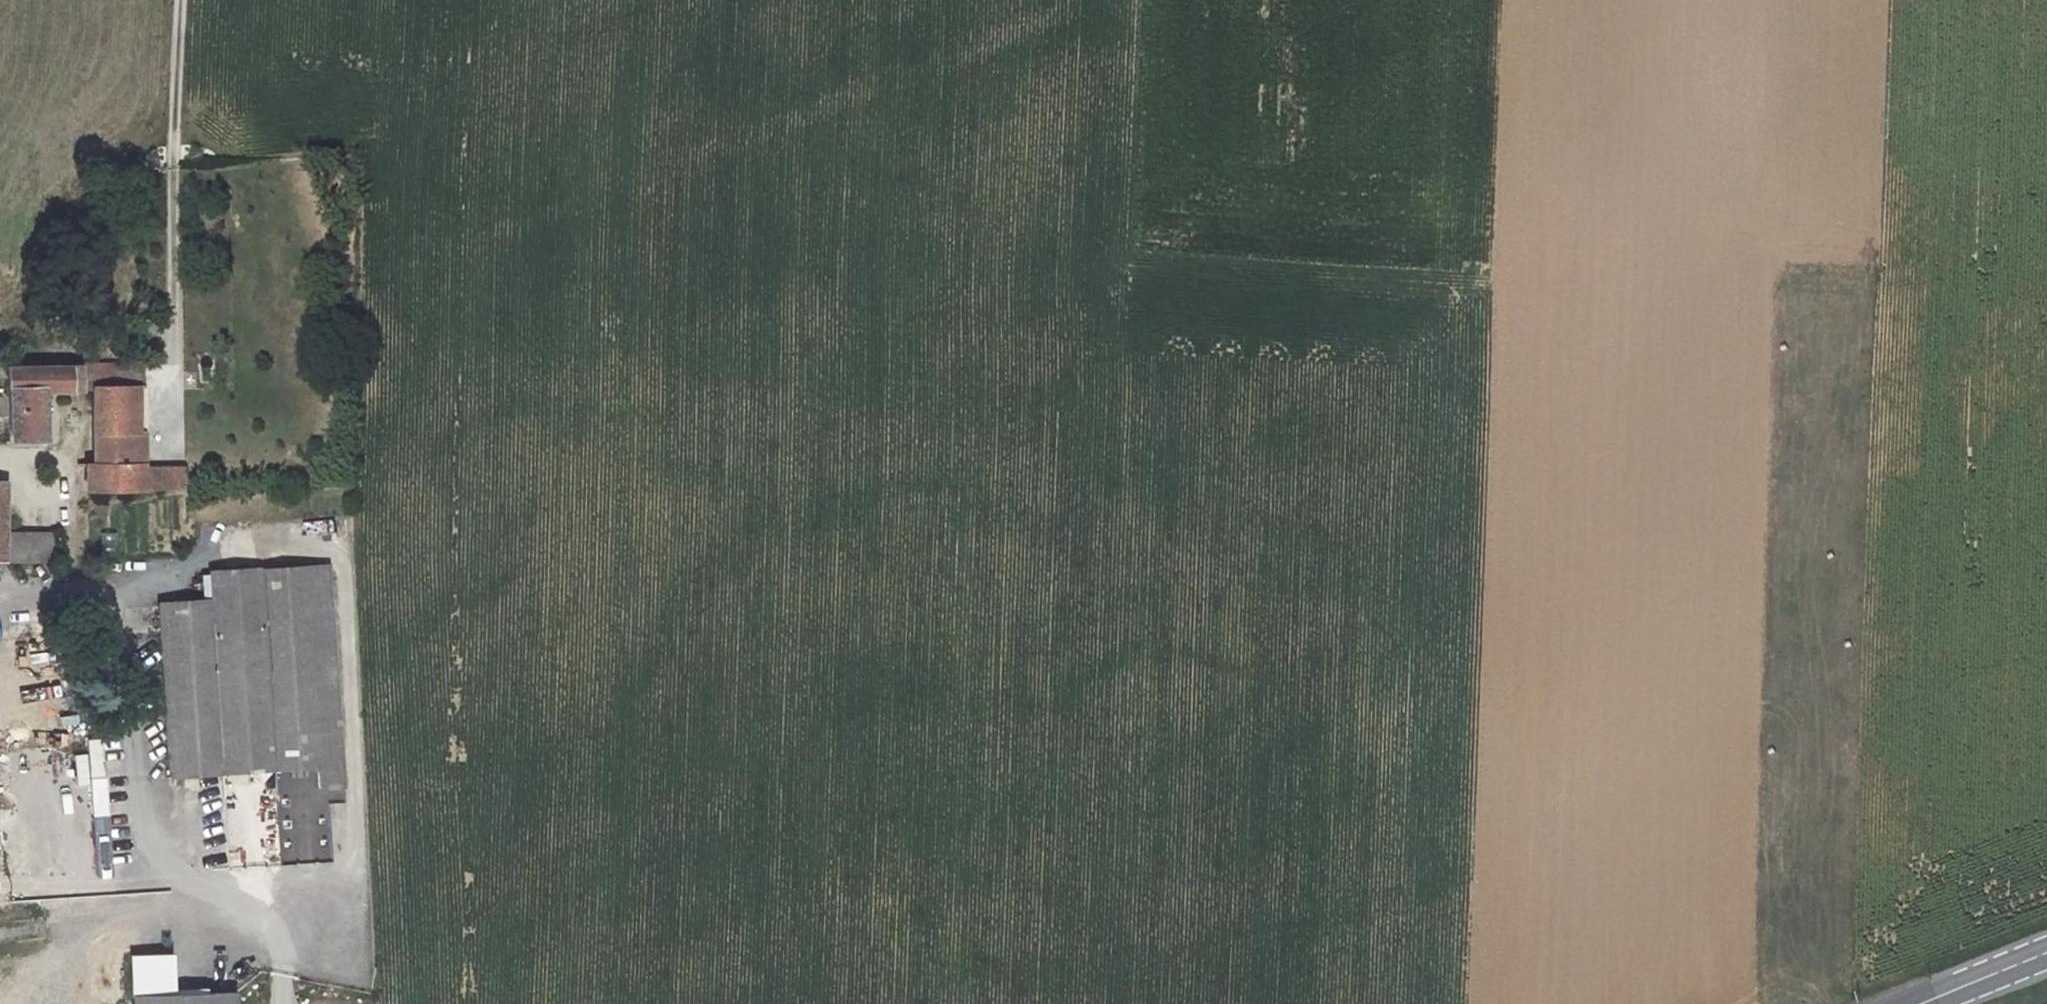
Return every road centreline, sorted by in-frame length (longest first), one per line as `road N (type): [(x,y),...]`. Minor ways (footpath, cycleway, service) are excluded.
road 1 (secondary): [(1925,1003),(2046,955)]

